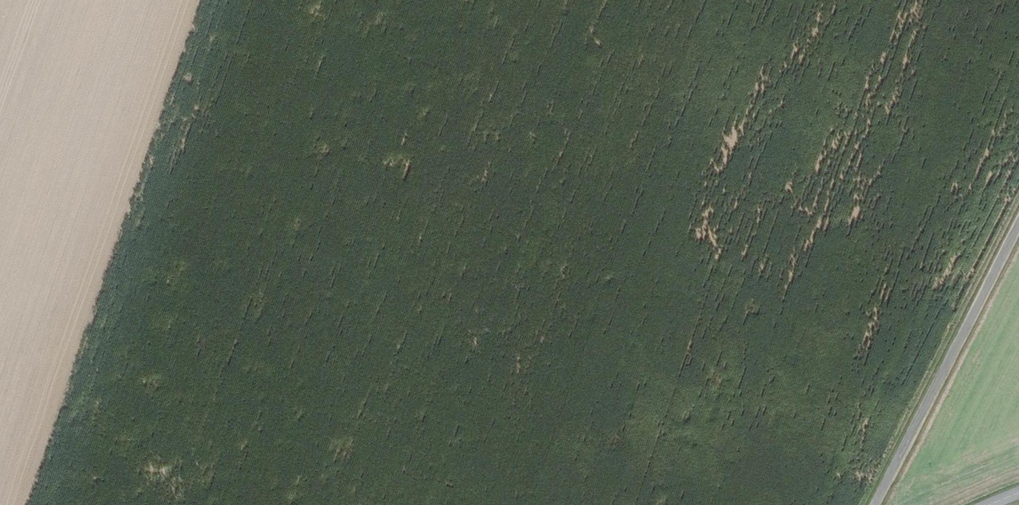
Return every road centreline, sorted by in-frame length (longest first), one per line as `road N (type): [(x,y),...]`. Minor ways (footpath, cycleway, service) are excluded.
road 1 (unclassified): [(875,504),(1018,224)]

